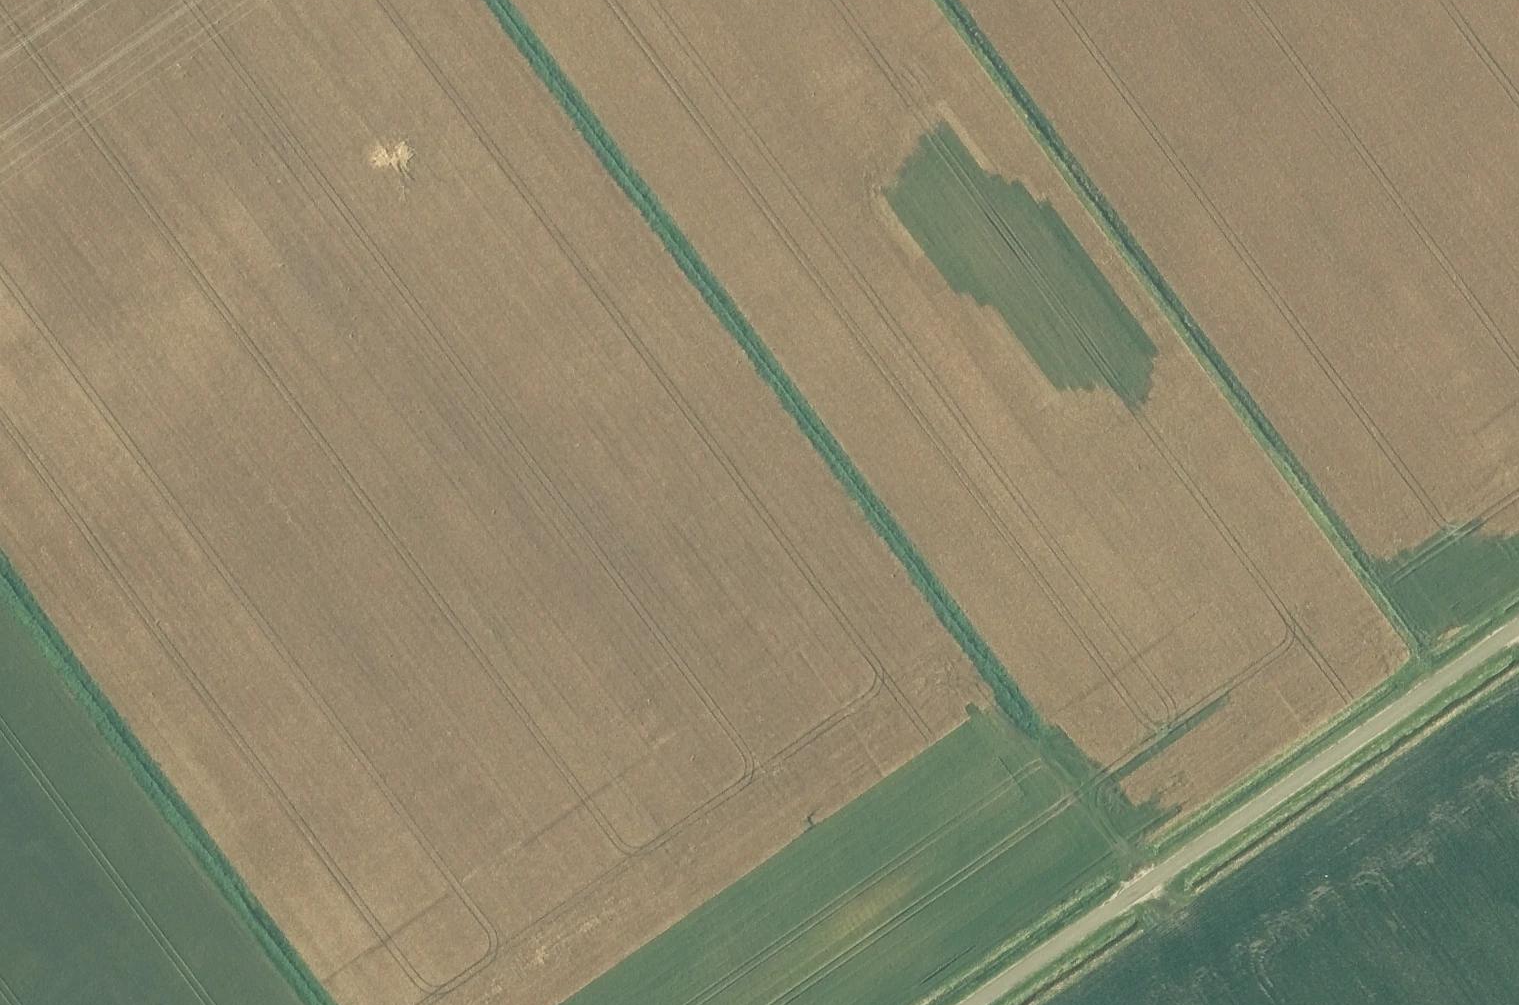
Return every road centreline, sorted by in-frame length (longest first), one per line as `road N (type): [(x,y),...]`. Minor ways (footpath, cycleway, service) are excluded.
road 1 (unclassified): [(972,1004),(1518,626)]

